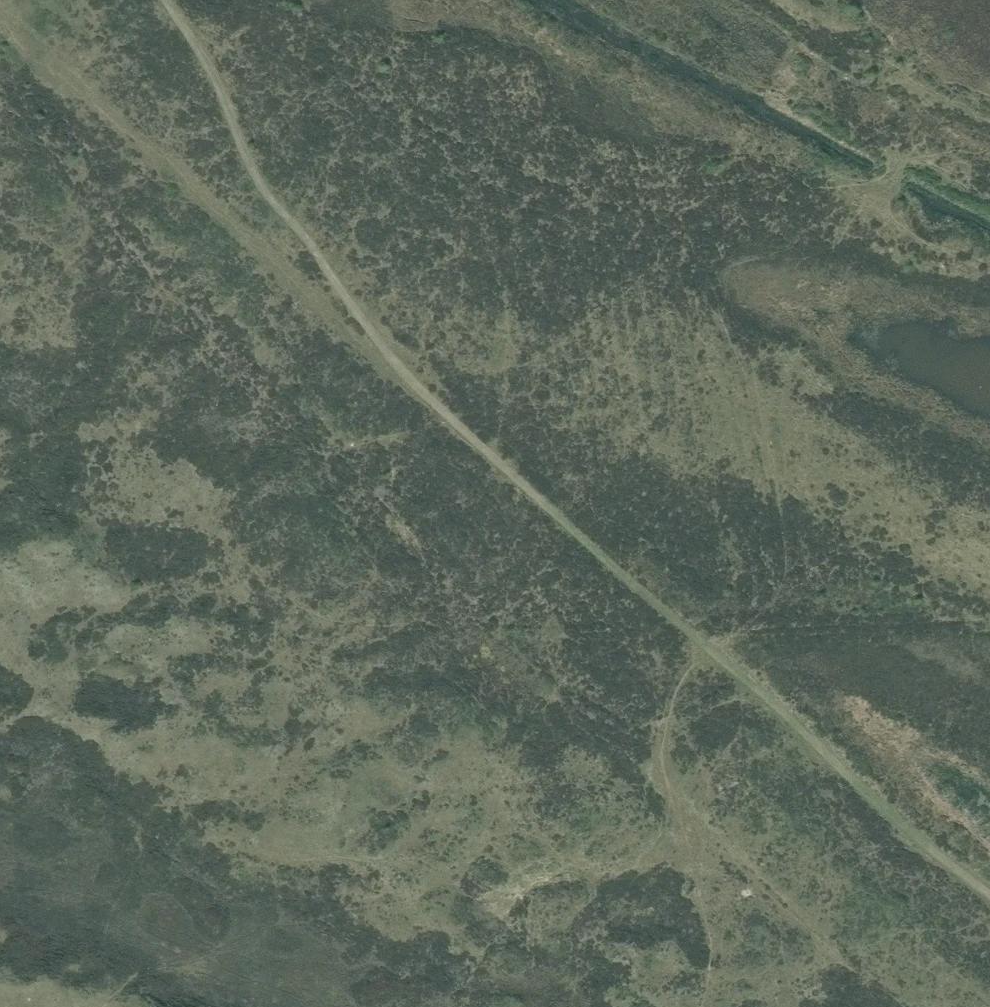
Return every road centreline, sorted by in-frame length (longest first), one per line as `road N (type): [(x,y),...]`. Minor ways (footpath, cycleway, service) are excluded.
road 1 (track): [(161,0),(268,195),(436,407),(905,825),(989,891)]

